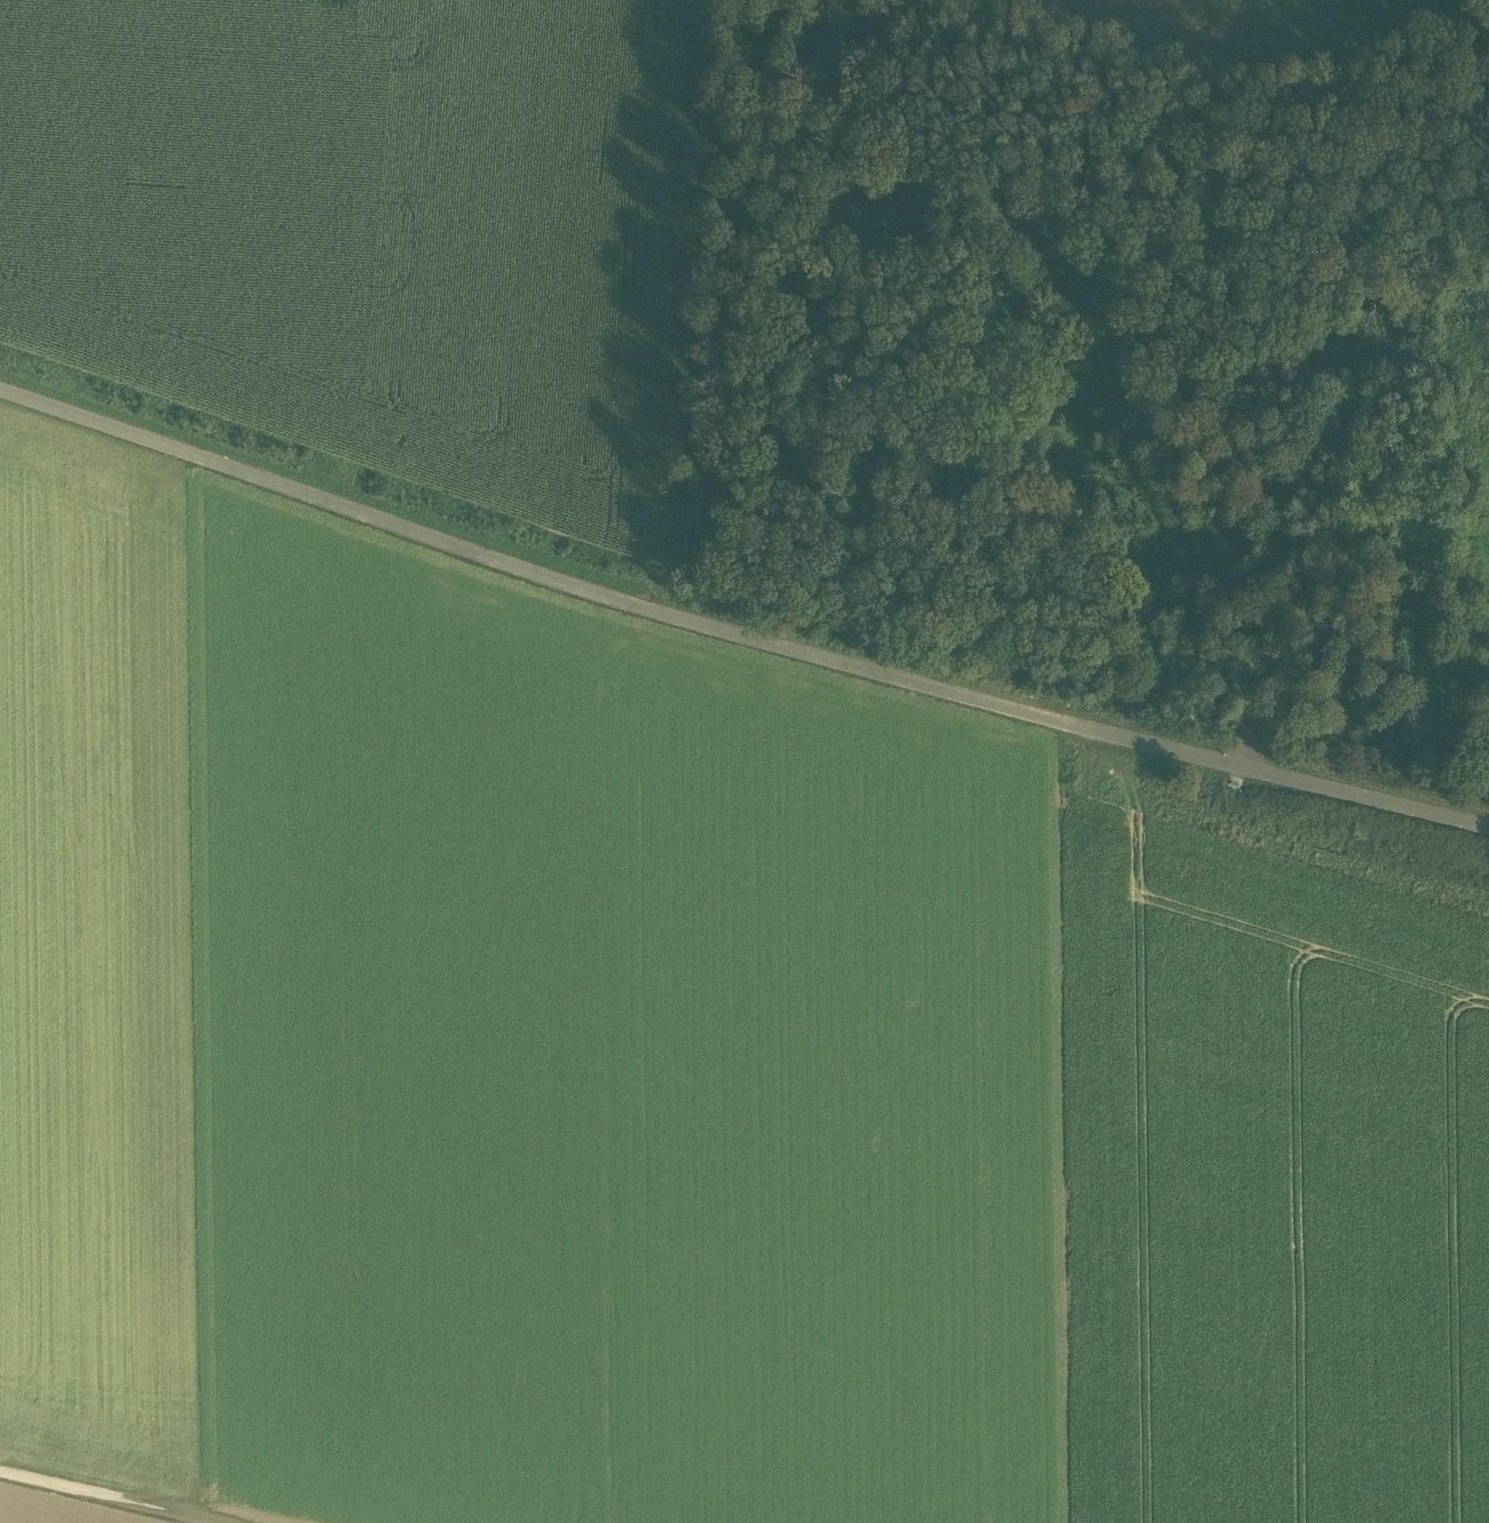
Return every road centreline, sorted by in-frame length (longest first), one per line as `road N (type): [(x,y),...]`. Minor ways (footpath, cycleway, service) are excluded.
road 1 (track): [(1488,828),(687,629),(0,397)]

